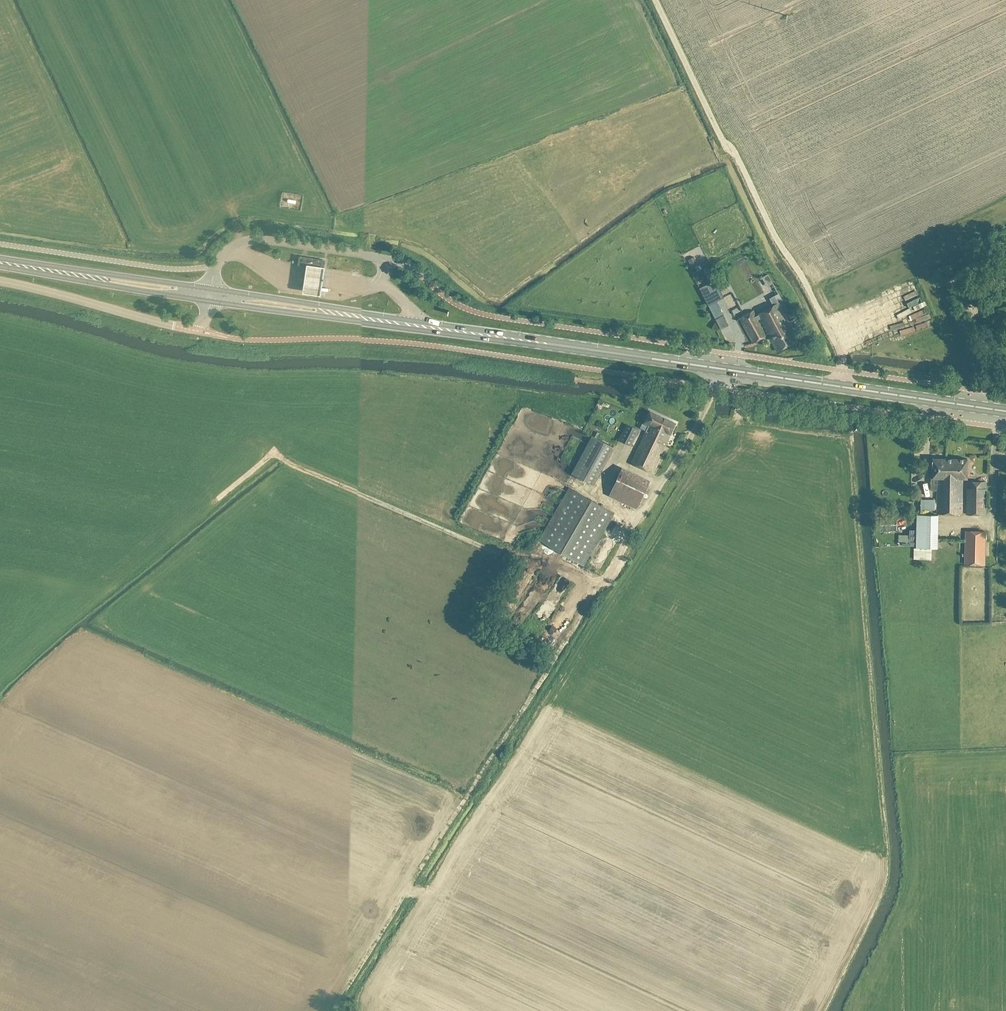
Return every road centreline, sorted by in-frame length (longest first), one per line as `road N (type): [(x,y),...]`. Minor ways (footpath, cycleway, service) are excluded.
road 1 (primary): [(1005,412),(211,296)]
road 2 (track): [(333,1010),(594,594)]
road 3 (track): [(842,387),(837,346),(655,0)]
road 4 (track): [(220,499),(273,454),(501,552),(541,557),(594,594)]
road 5 (unclassified): [(211,296),(226,253),(256,240),(388,259),(428,282)]
road 6 (unclassified): [(211,296),(201,333),(0,282)]
road 7 (primary): [(211,296),(0,263)]

